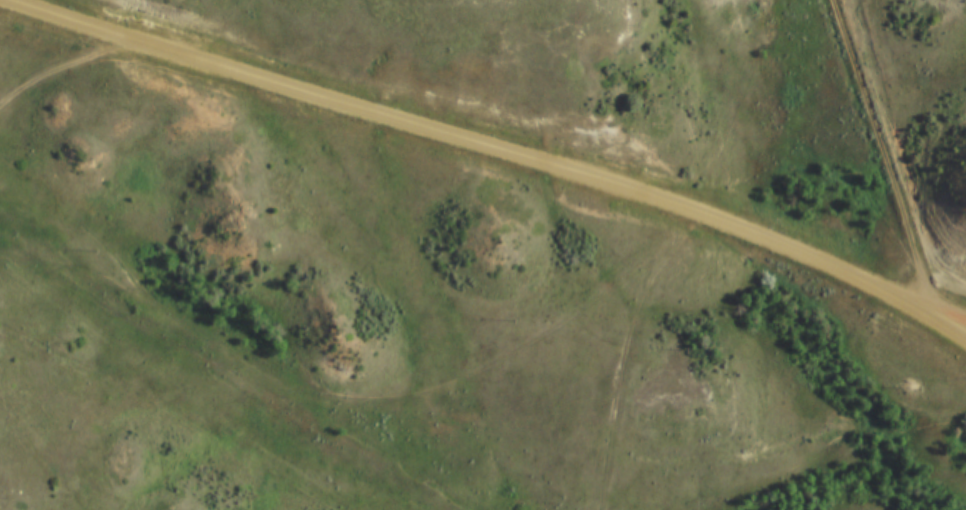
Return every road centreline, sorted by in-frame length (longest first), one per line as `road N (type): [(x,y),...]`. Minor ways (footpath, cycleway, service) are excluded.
road 1 (residential): [(4,0),(685,204),(857,277),(965,339)]
road 2 (track): [(835,0),(906,208),(928,316)]
road 3 (track): [(0,106),(116,34)]

